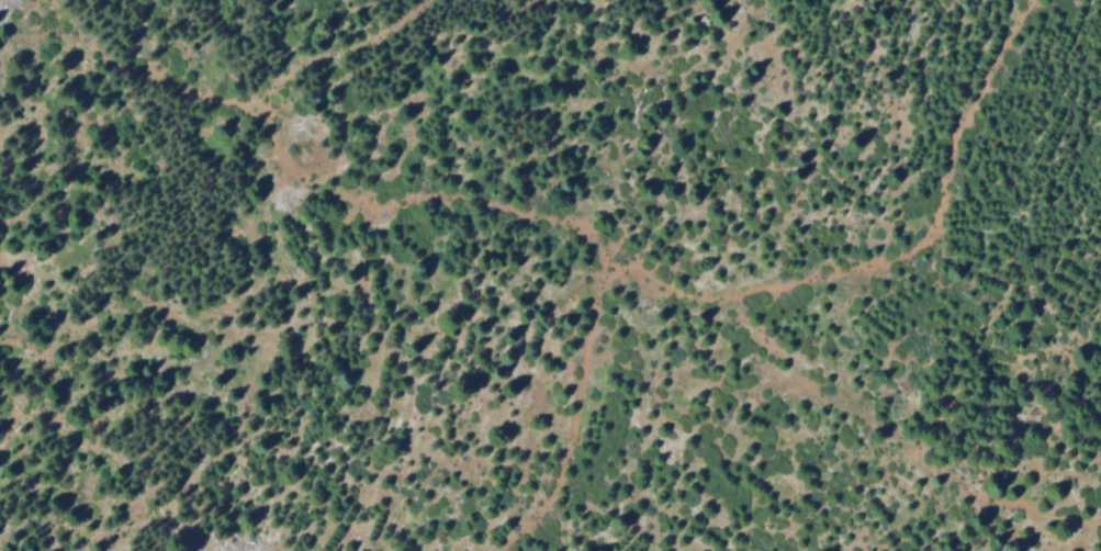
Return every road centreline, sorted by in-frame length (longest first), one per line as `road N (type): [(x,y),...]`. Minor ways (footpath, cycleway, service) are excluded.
road 1 (track): [(57,0),(105,49),(215,106),(327,180),(381,200),(491,205),(552,225),(696,296),(885,259),(918,244),(936,221),(960,117),(1027,0)]
road 2 (track): [(494,550),(540,511),(555,477),(580,403),(606,250)]
road 3 (track): [(234,119),(283,75),(372,35),(424,0)]

